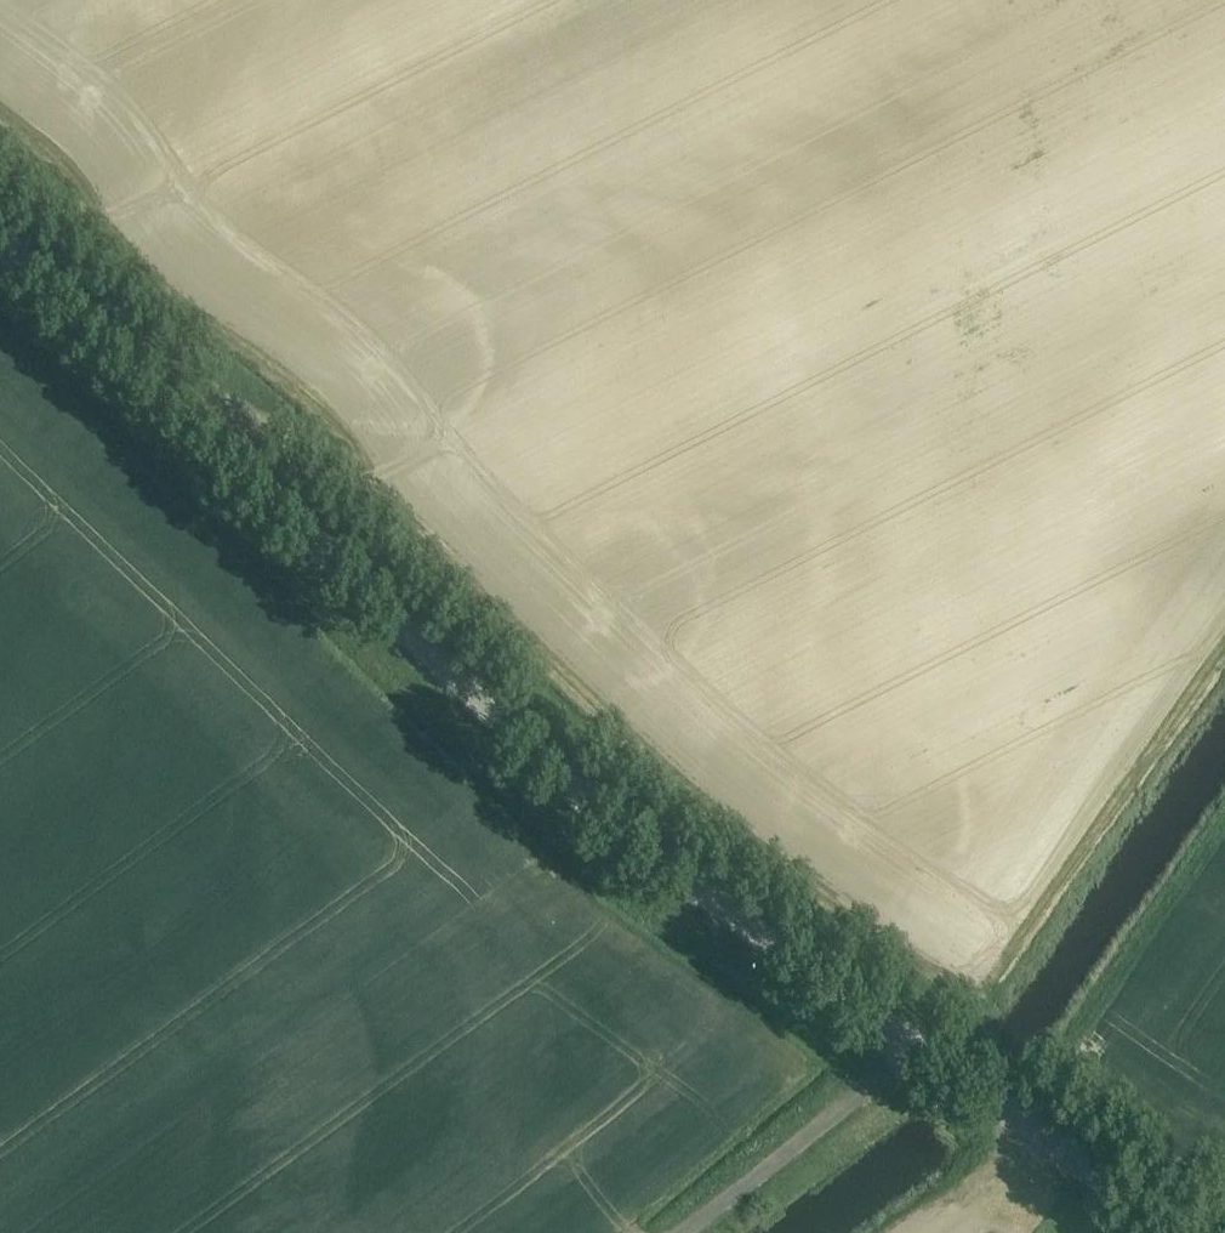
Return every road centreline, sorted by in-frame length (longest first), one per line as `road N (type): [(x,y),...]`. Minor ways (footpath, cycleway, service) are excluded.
road 1 (tertiary): [(1179,1232),(621,834),(0,242)]
road 2 (track): [(912,1048),(682,1232)]

